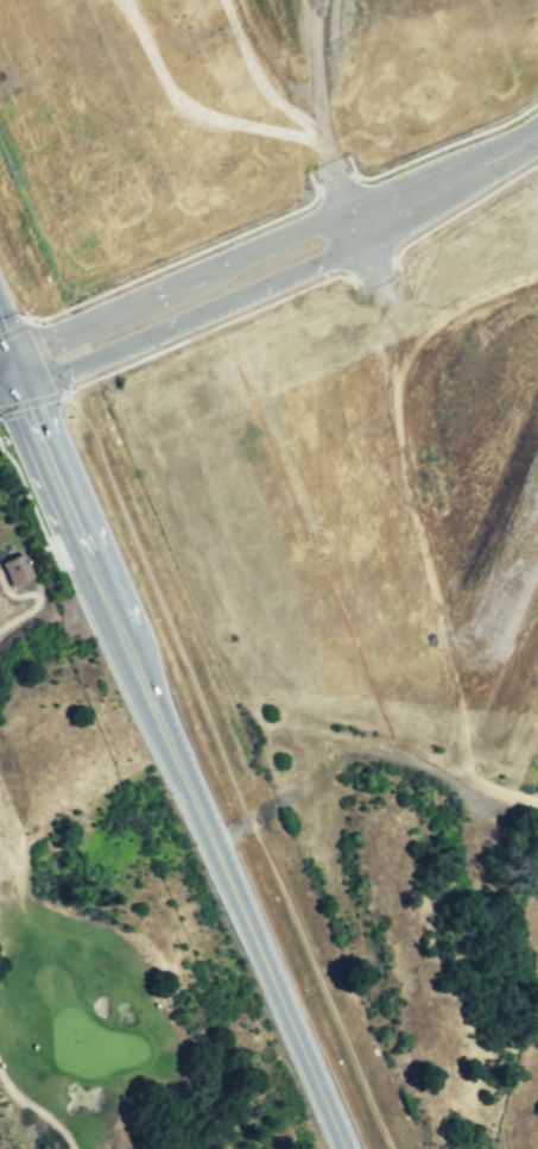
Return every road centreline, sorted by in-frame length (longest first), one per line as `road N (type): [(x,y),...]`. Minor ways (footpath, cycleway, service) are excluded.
road 1 (secondary): [(348,1148),(124,635)]
road 2 (residential): [(23,391),(259,289)]
road 3 (residential): [(201,274),(8,357)]
road 4 (residential): [(537,143),(355,227)]
road 5 (residential): [(355,227),(311,225),(201,274)]
road 6 (secondary): [(76,523),(23,391)]

